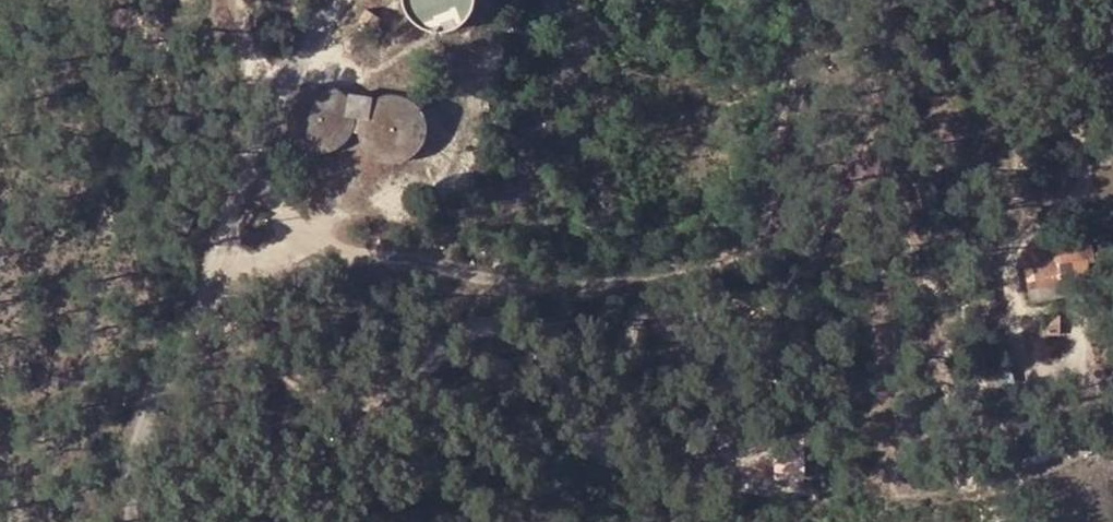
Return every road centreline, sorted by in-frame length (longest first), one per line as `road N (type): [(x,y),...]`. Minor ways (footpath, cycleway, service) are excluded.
road 1 (unclassified): [(146,521),(201,296),(275,80),(332,0)]

